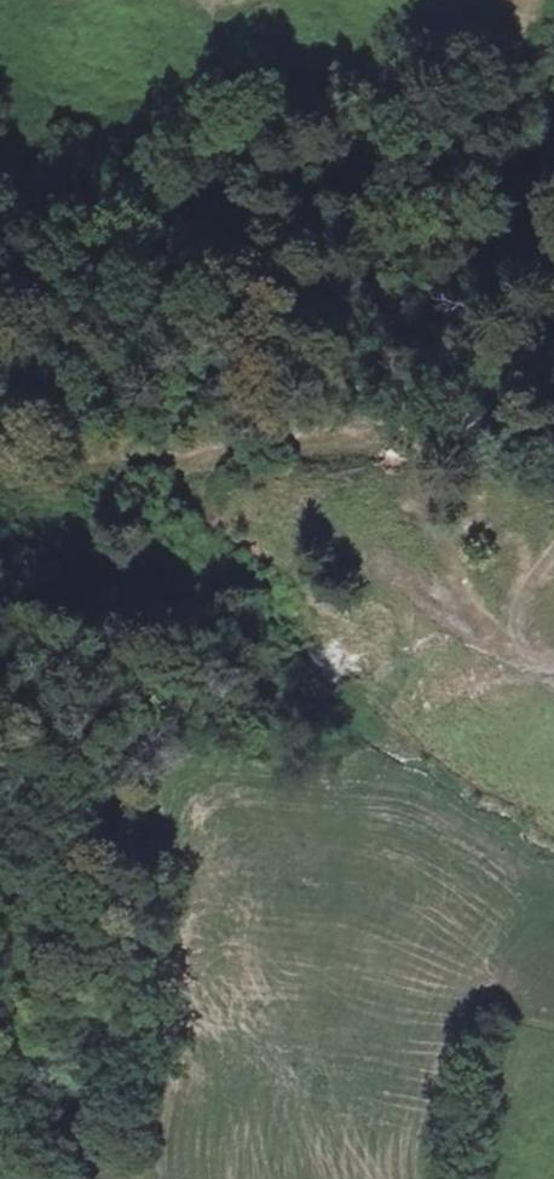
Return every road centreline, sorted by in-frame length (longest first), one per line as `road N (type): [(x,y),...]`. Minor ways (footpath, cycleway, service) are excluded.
road 1 (track): [(0,461),(76,479),(344,447),(496,467),(553,493)]
road 2 (track): [(553,549),(522,592),(514,620),(523,659)]

